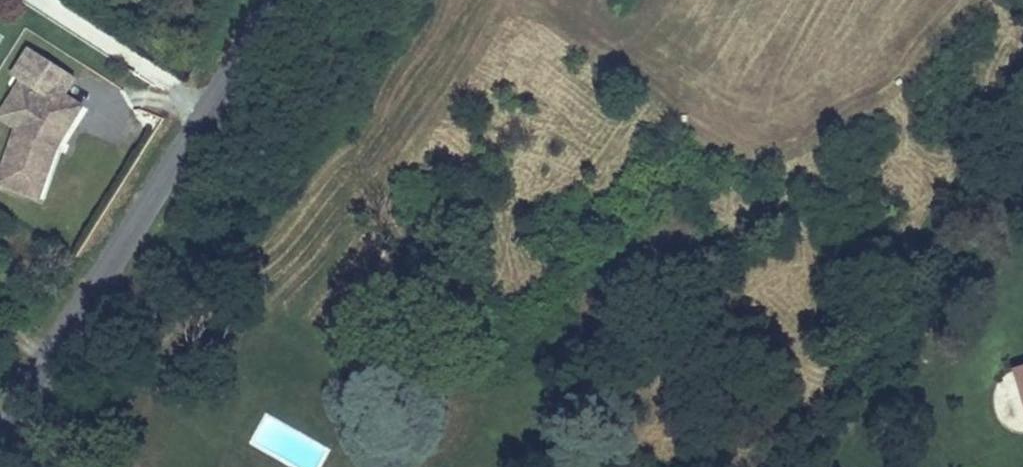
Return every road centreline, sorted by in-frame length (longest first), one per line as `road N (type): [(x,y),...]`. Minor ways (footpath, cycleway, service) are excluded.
road 1 (unclassified): [(0,427),(277,0)]

